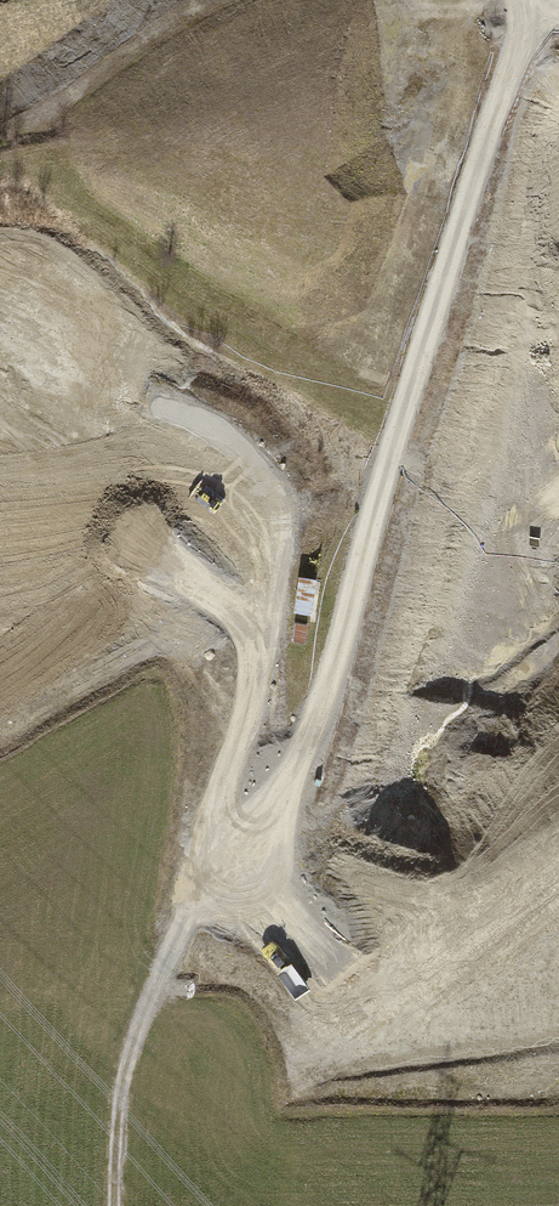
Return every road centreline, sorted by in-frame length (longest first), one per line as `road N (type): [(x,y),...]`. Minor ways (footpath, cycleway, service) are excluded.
road 1 (track): [(534,11),(539,100),(527,222),(344,809),(297,853),(101,896)]
road 2 (track): [(558,227),(441,609),(435,691),(385,916),(341,1205)]

